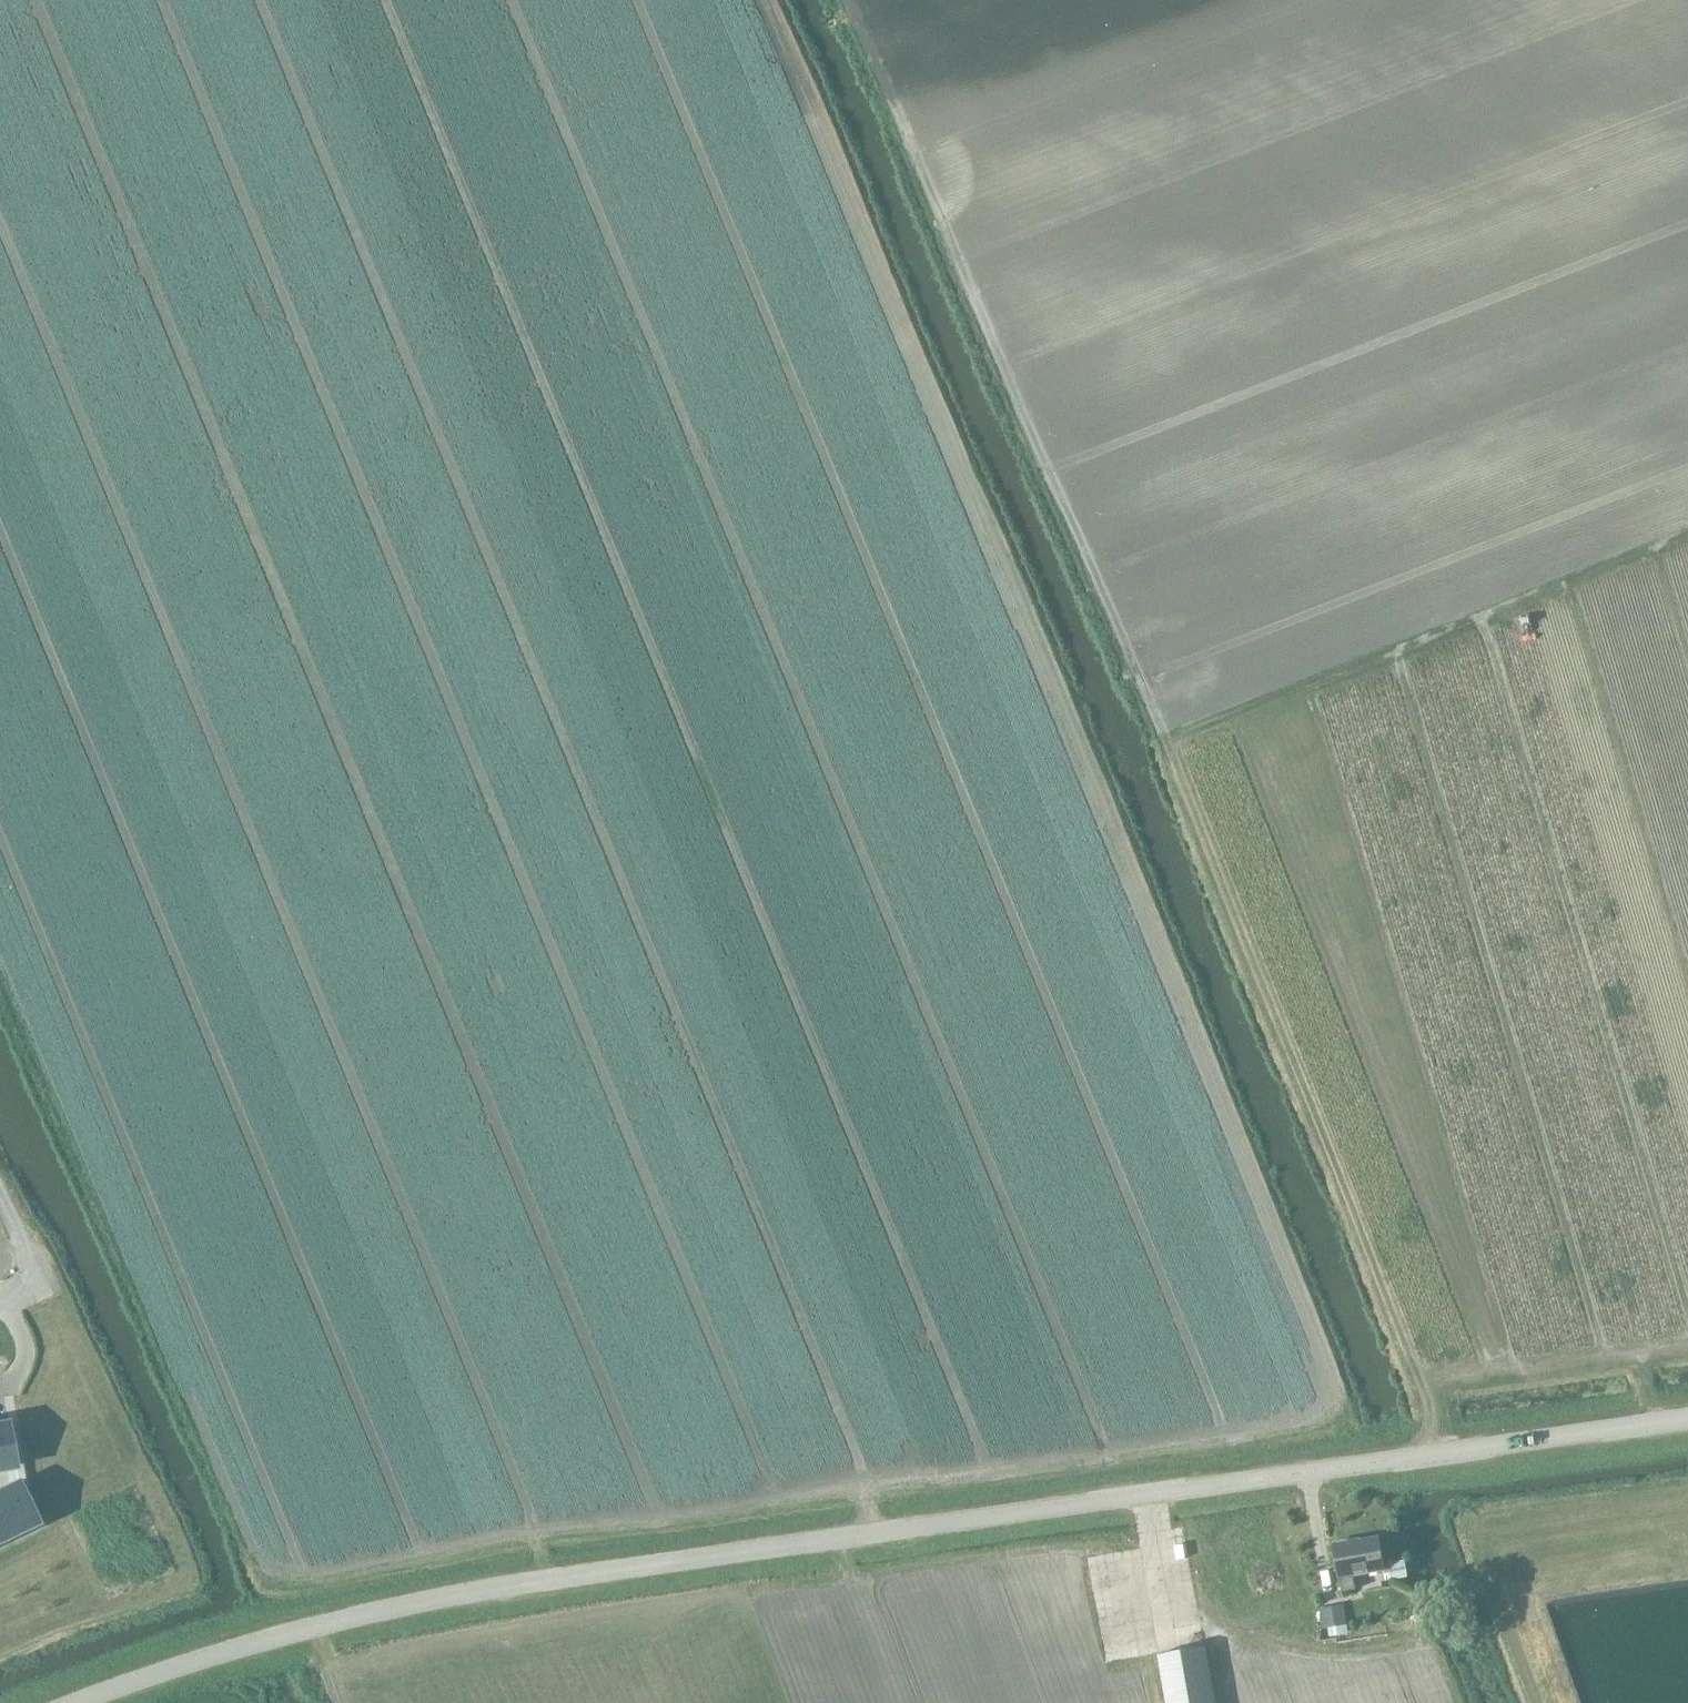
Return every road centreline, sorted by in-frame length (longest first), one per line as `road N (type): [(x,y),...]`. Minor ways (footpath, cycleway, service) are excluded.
road 1 (unclassified): [(84,1702),(350,1619),(1687,1419)]

